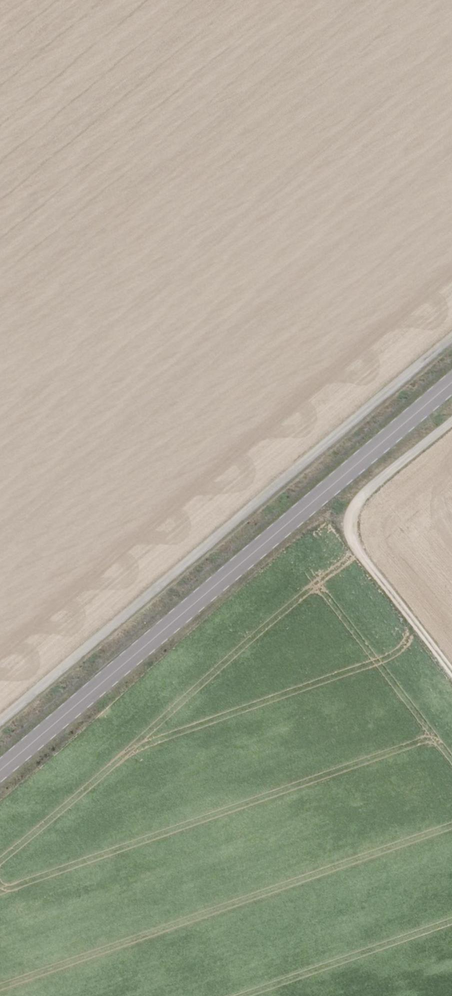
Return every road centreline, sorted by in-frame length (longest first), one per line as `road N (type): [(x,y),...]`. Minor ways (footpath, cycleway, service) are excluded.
road 1 (primary): [(451,386),(0,775)]
road 2 (track): [(451,338),(0,722)]
road 3 (track): [(451,424),(361,499),(353,521),(356,540),(451,667)]

